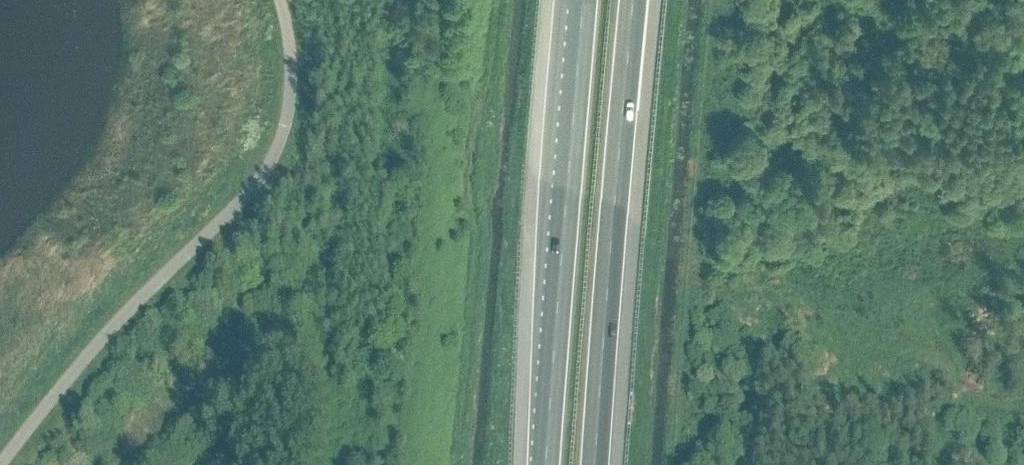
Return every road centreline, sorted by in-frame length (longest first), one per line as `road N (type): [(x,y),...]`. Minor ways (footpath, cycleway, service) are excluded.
road 1 (motorway): [(596,464),(634,0)]
road 2 (motorway): [(582,0),(546,464)]

